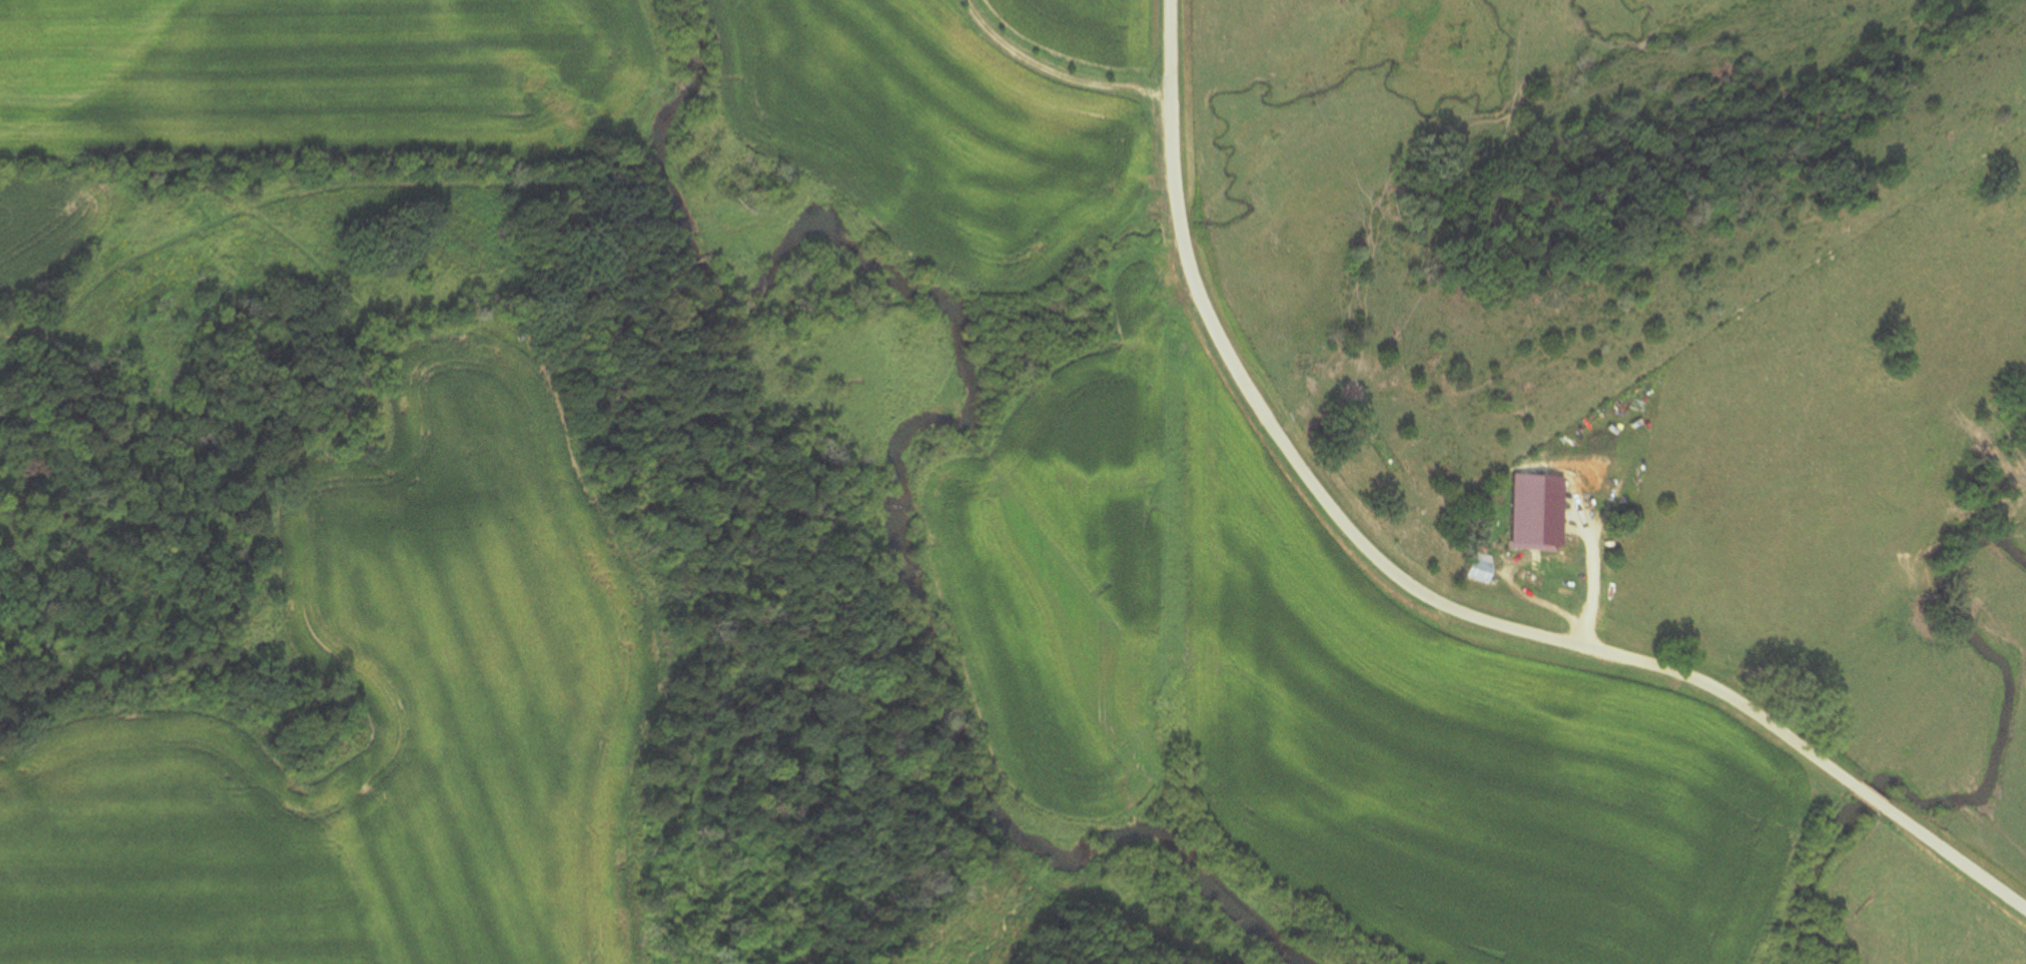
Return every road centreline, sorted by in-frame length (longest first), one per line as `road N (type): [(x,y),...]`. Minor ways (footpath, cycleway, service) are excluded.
road 1 (residential): [(2025,909),(1691,682),(1434,600),(1388,572),(1338,524),(1223,345),(1193,279),(1175,211),(1168,0)]

